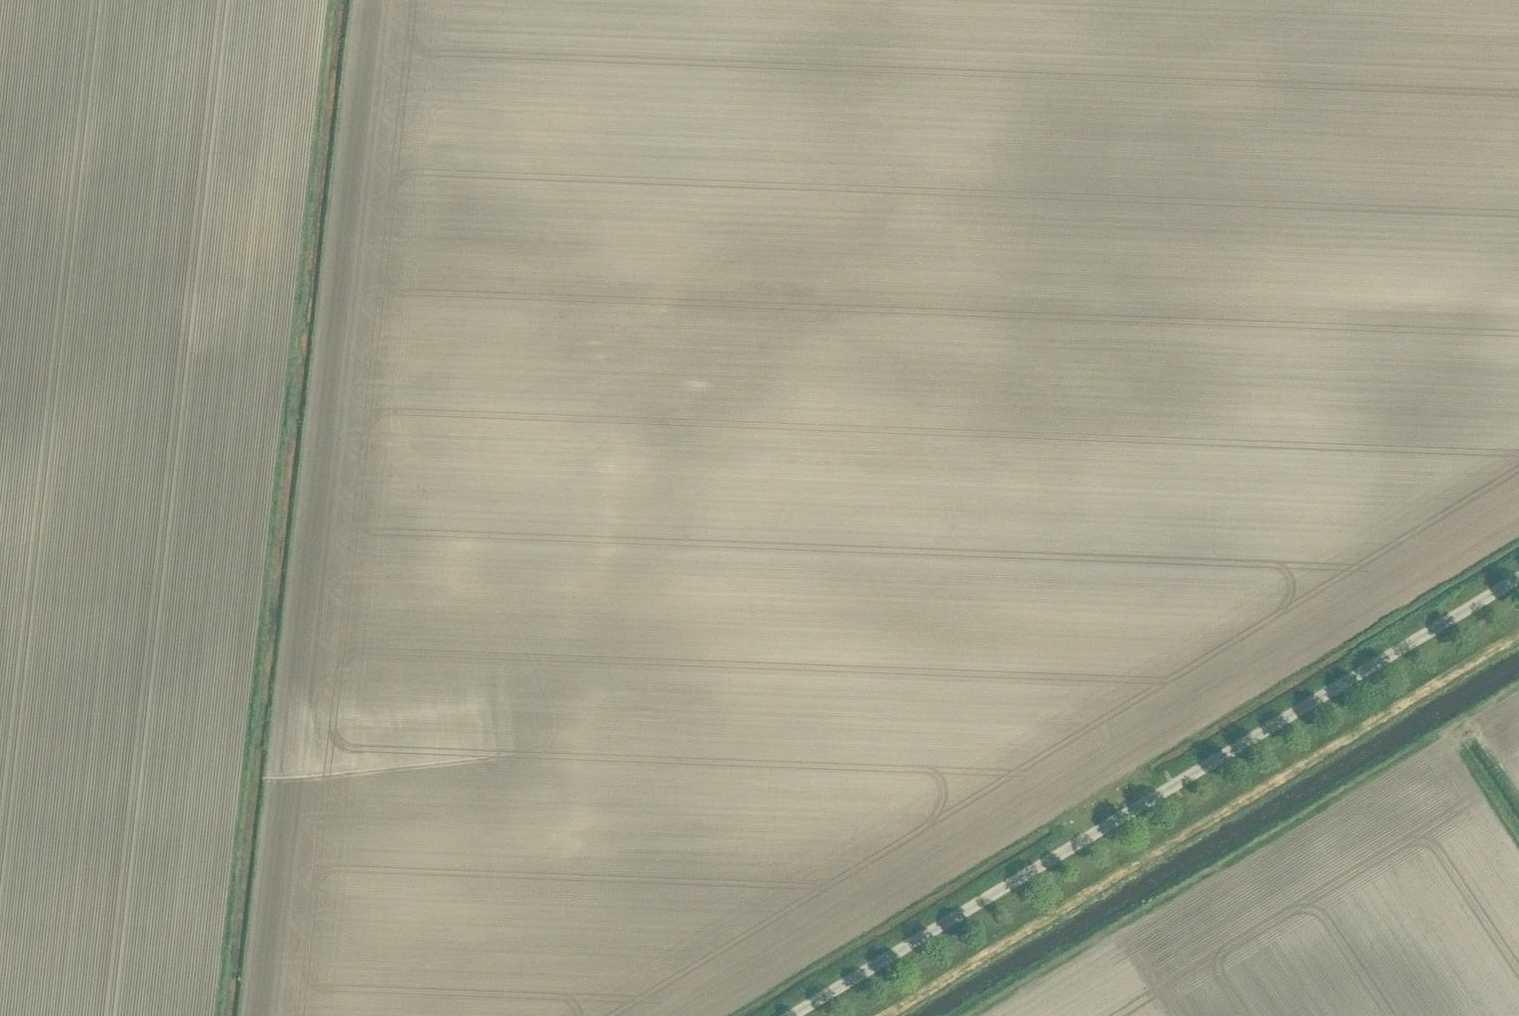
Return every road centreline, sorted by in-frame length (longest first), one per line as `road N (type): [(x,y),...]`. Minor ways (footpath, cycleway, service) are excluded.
road 1 (unclassified): [(793,1015),(1518,577)]

